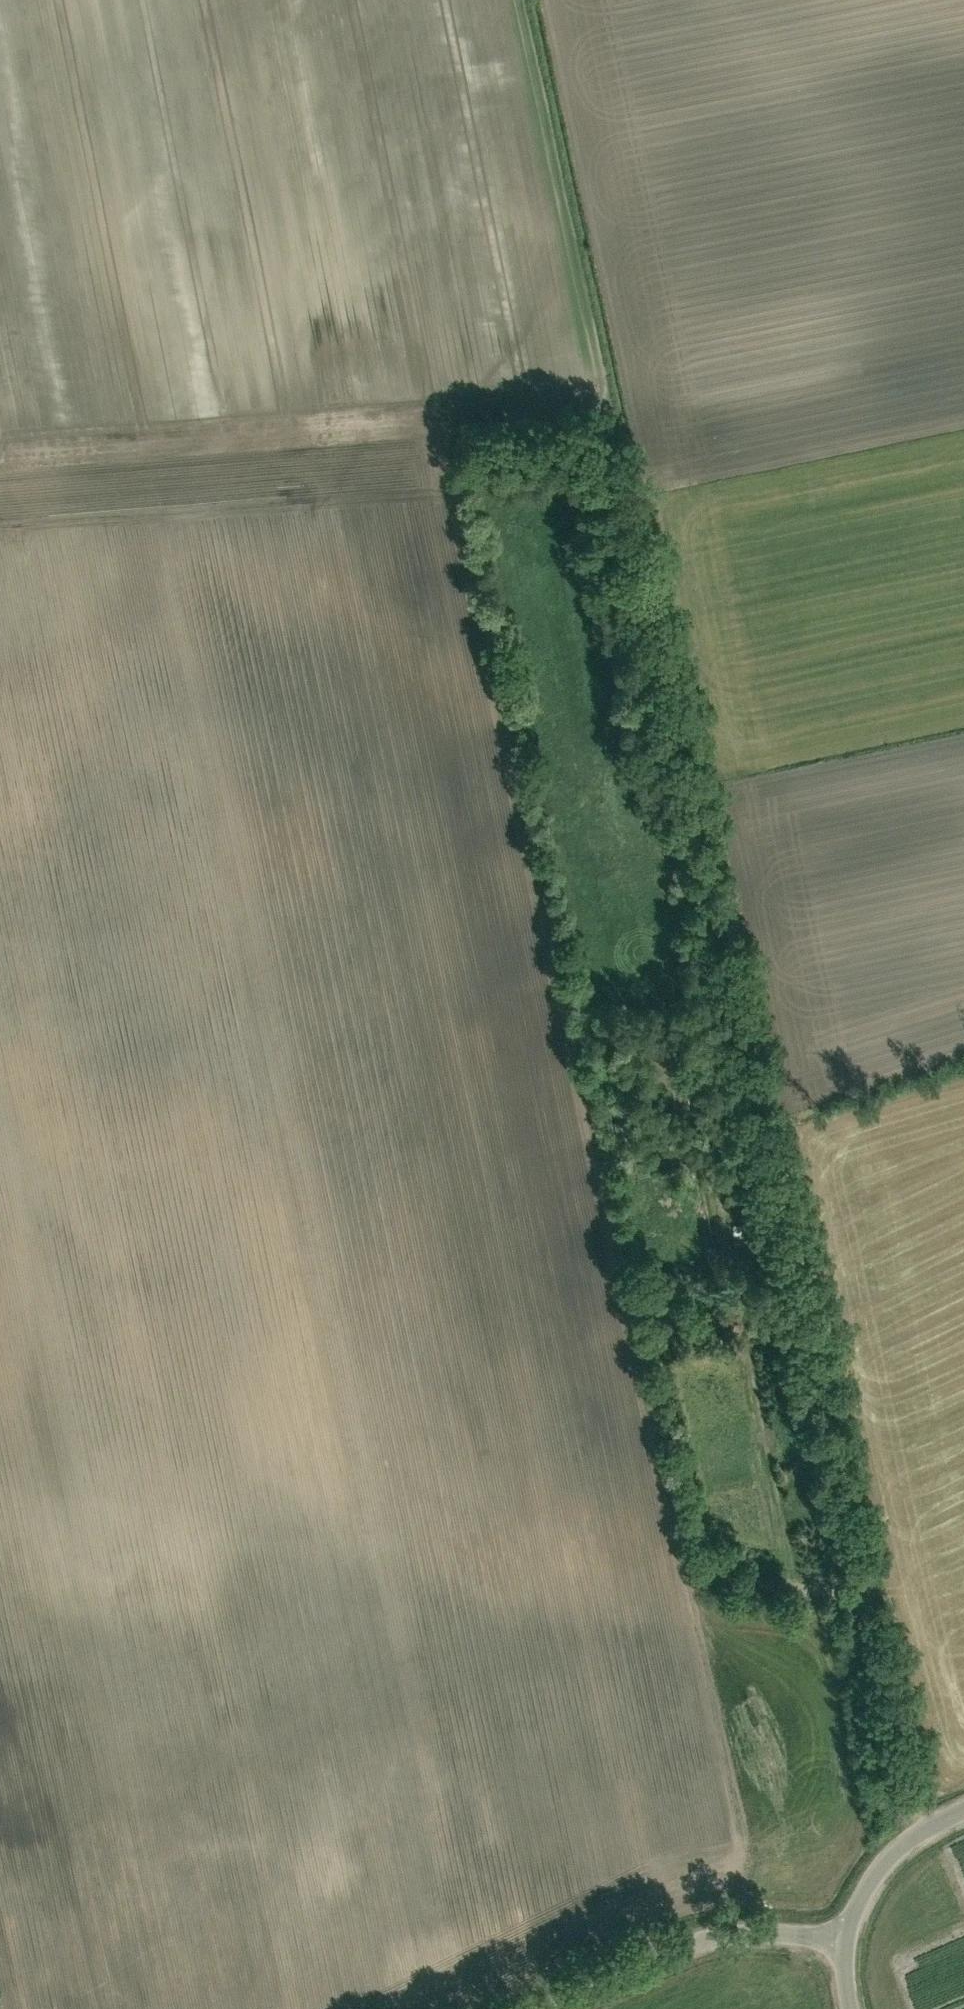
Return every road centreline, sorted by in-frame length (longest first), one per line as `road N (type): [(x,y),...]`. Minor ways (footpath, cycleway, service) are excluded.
road 1 (unclassified): [(560,2008),(722,1941),(760,1935),(847,1942)]
road 2 (unclassified): [(847,1942),(882,1872),(919,1837),(963,1815)]

